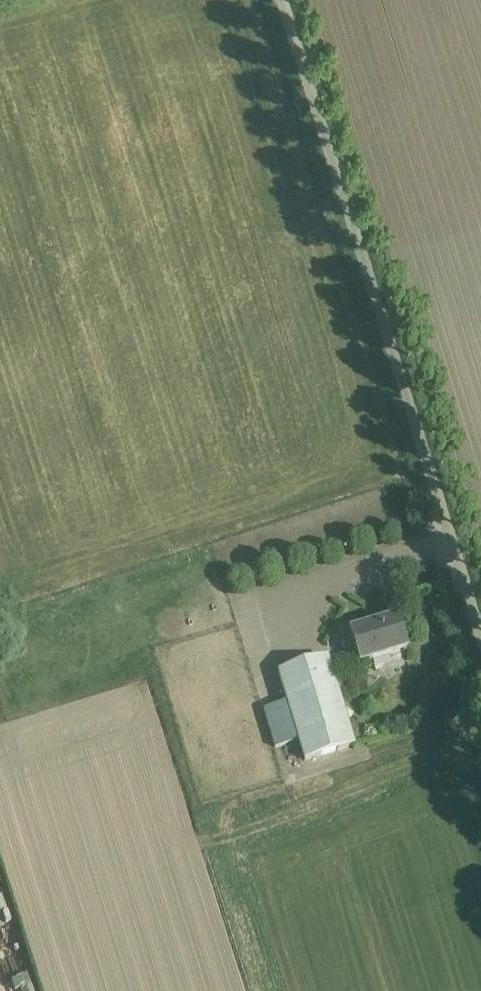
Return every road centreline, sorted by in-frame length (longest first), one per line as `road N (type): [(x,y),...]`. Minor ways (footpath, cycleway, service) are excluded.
road 1 (unclassified): [(480,630),(286,0)]

